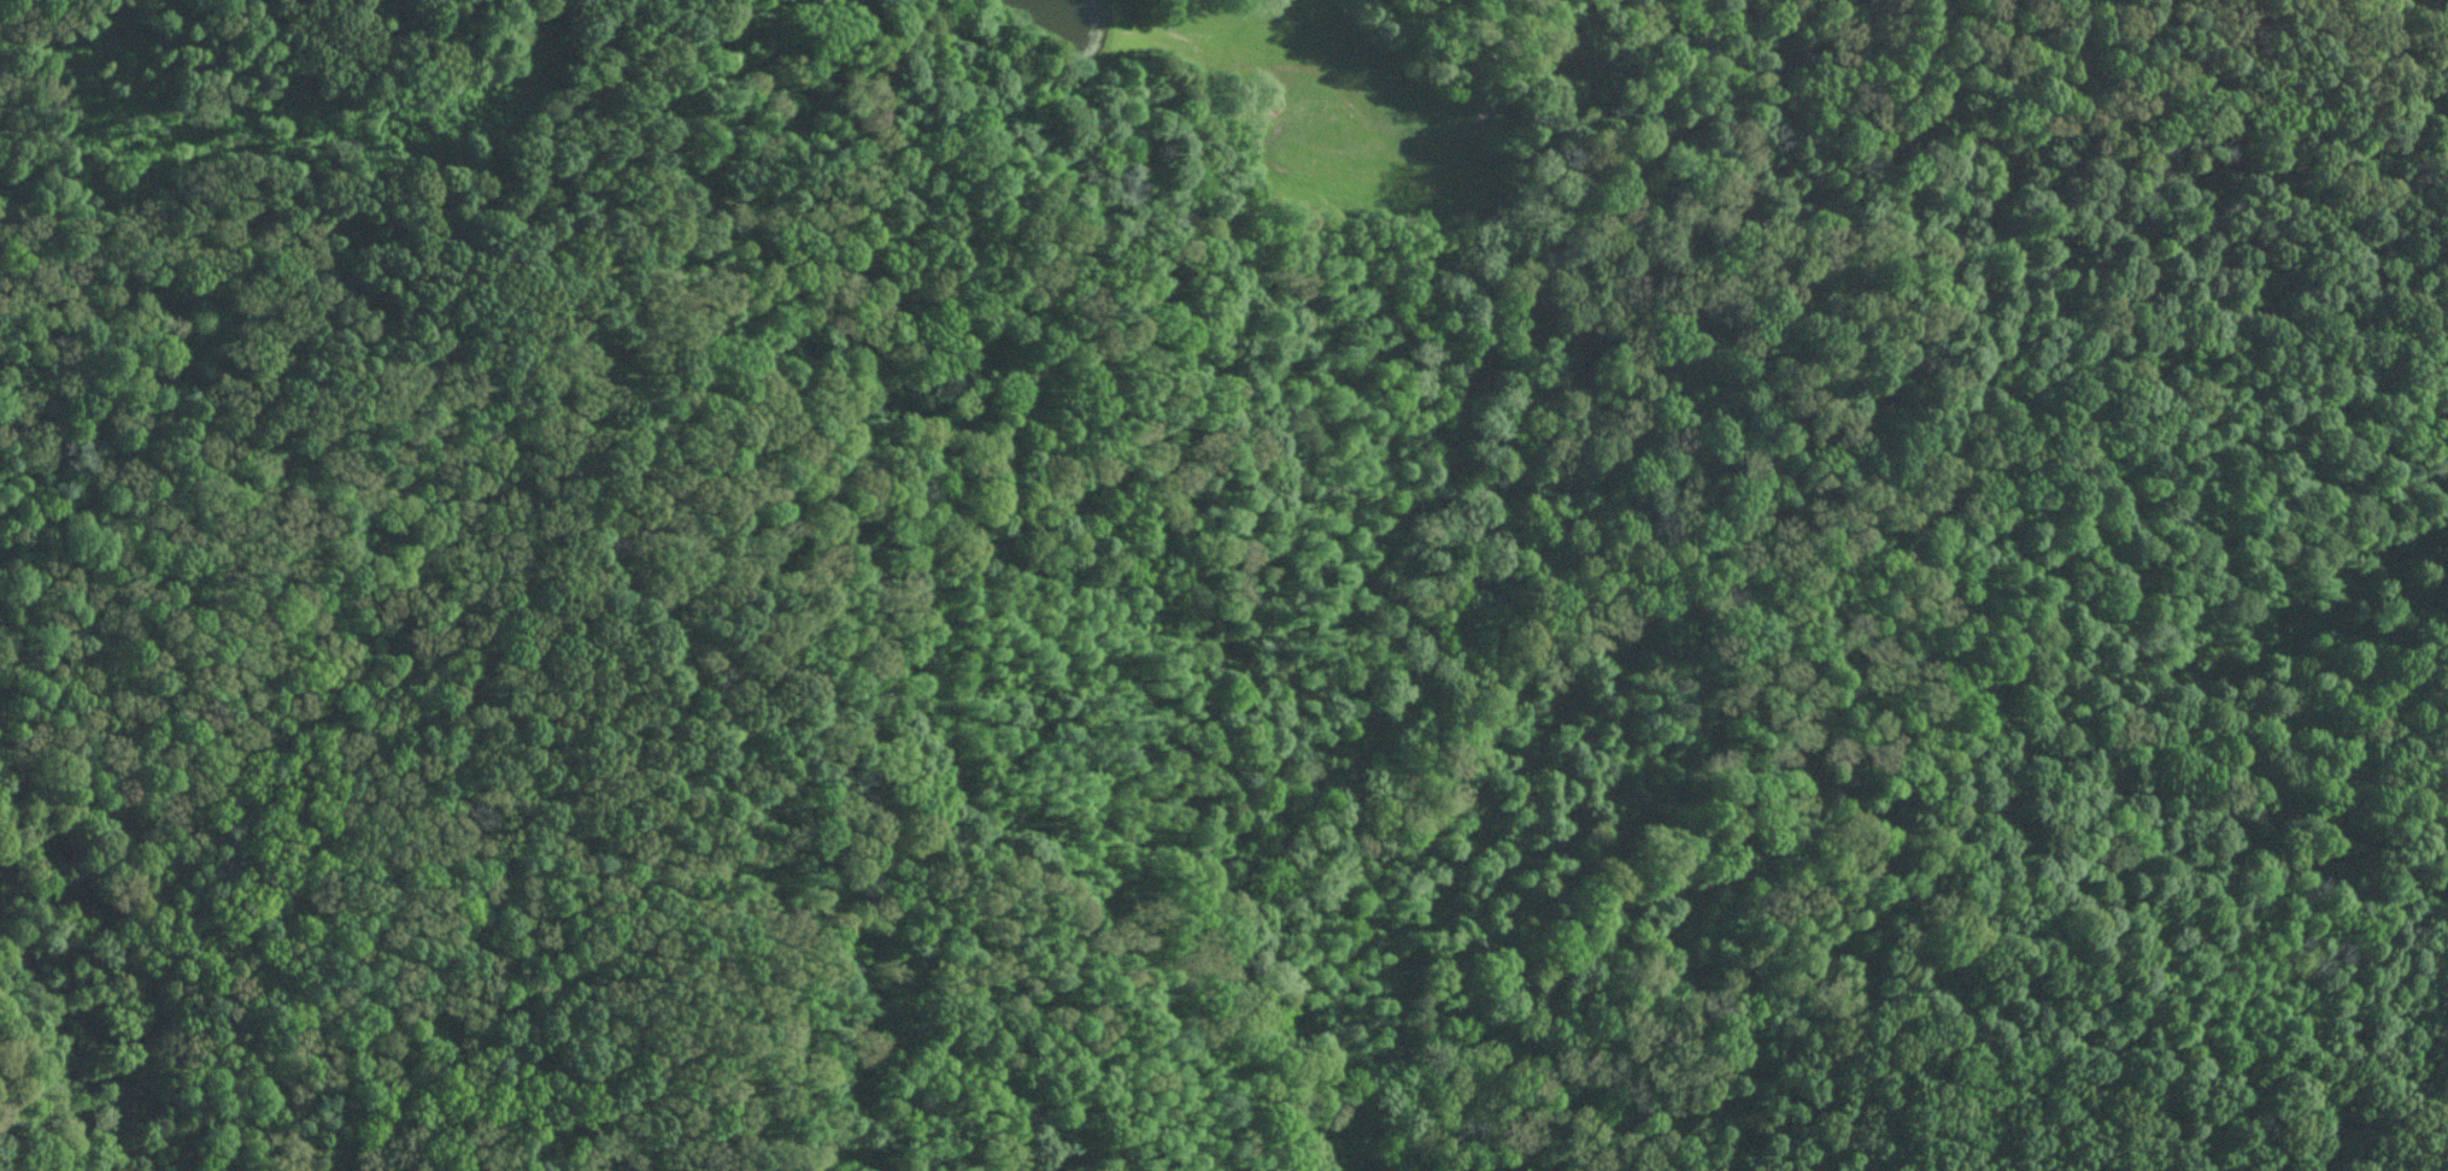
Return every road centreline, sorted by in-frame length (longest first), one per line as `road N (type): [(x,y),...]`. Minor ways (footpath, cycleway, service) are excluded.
road 1 (residential): [(1602,0),(1489,110),(1367,33),(1175,31),(1142,0)]

